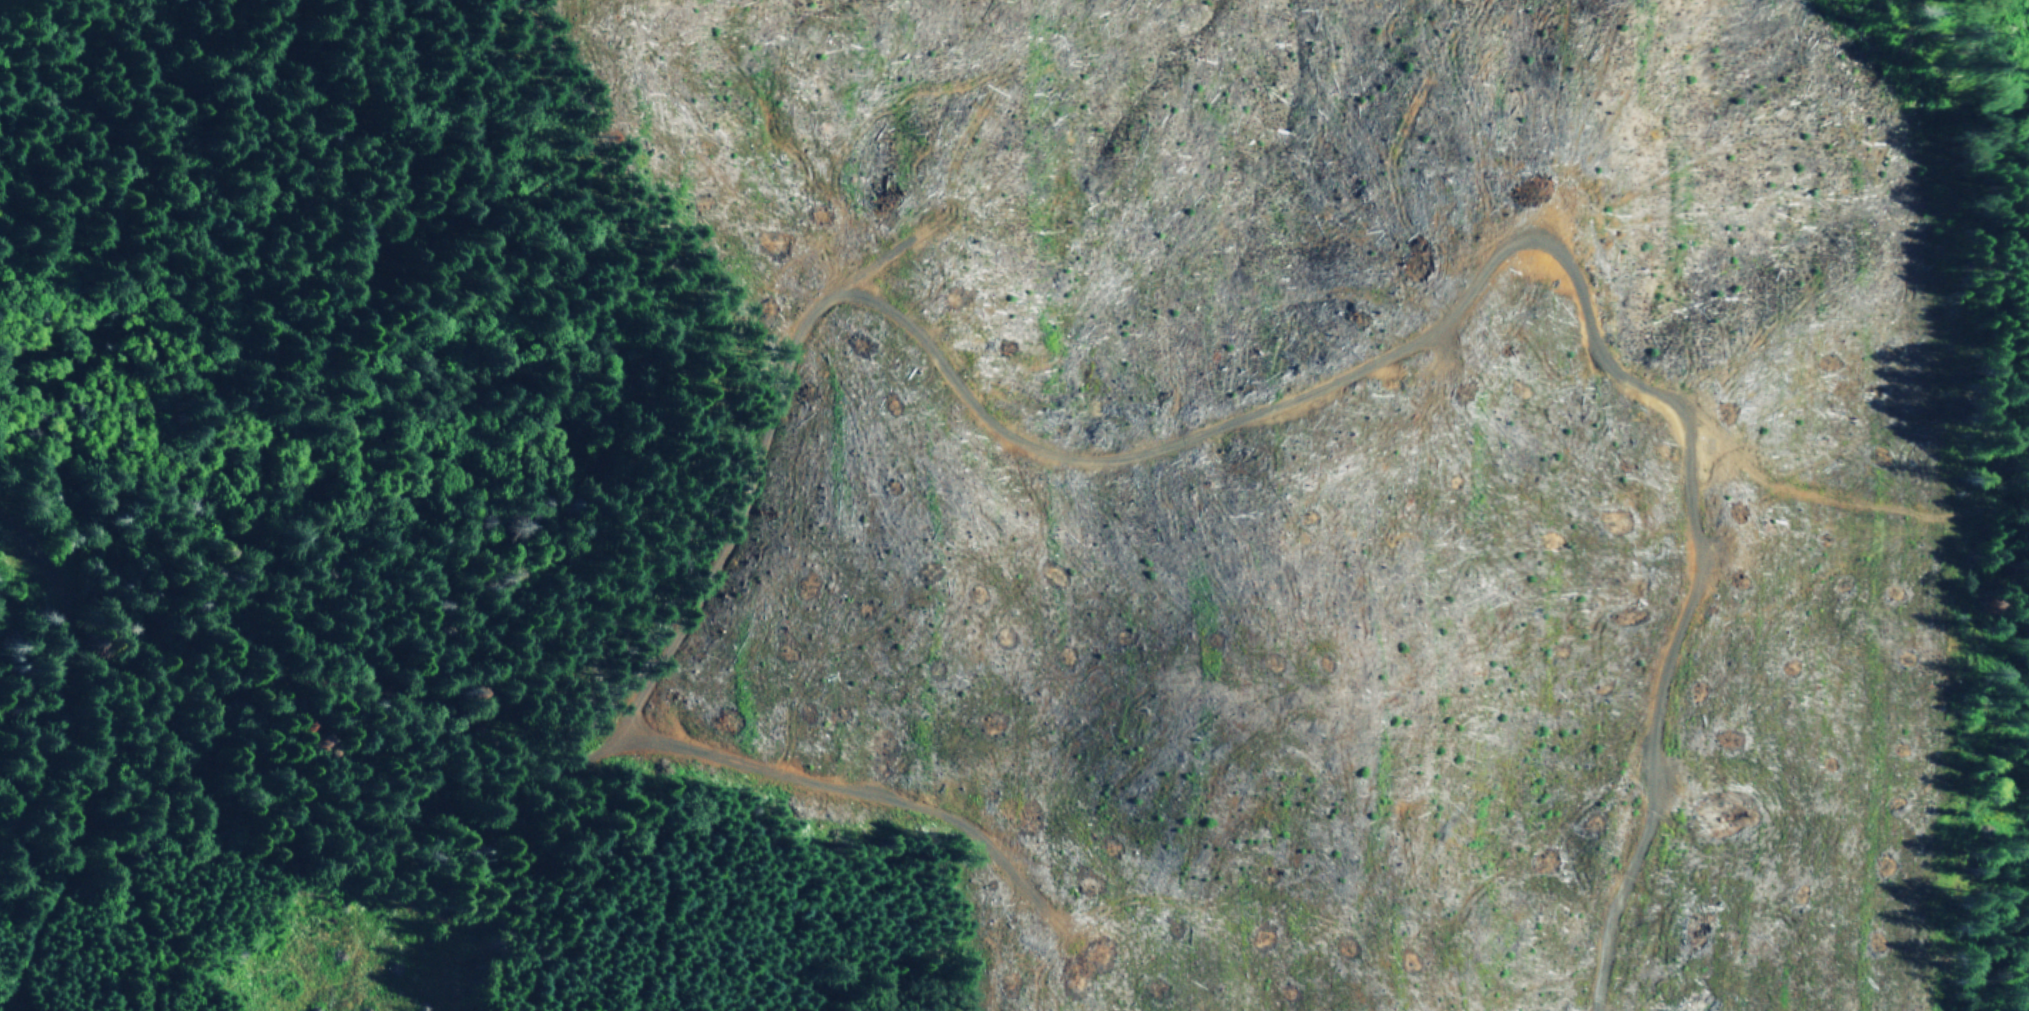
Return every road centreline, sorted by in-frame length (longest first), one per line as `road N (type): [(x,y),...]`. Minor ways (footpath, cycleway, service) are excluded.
road 1 (track): [(605,0),(597,106),(674,230),(782,354),(693,597),(580,806),(513,747),(415,703),(322,682),(226,685),(68,668),(12,594),(0,551)]

